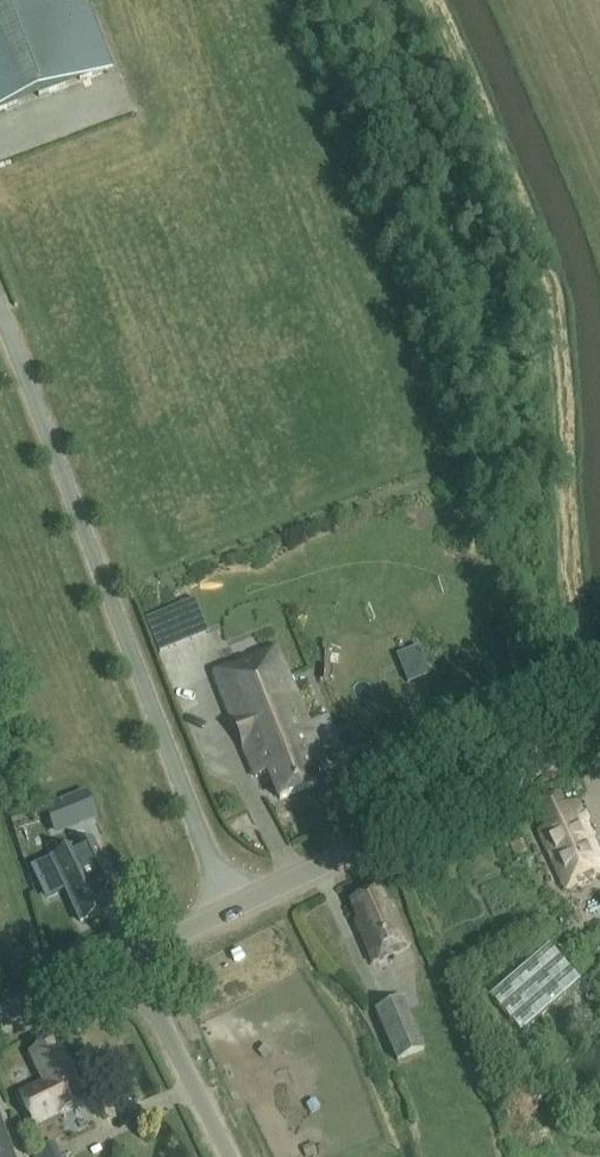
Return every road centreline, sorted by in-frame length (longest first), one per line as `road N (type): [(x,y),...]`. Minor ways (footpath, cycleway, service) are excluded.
road 1 (tertiary): [(130,958),(599,733)]
road 2 (unclassified): [(229,1156),(130,958)]
road 3 (tertiary): [(0,1019),(130,958)]

